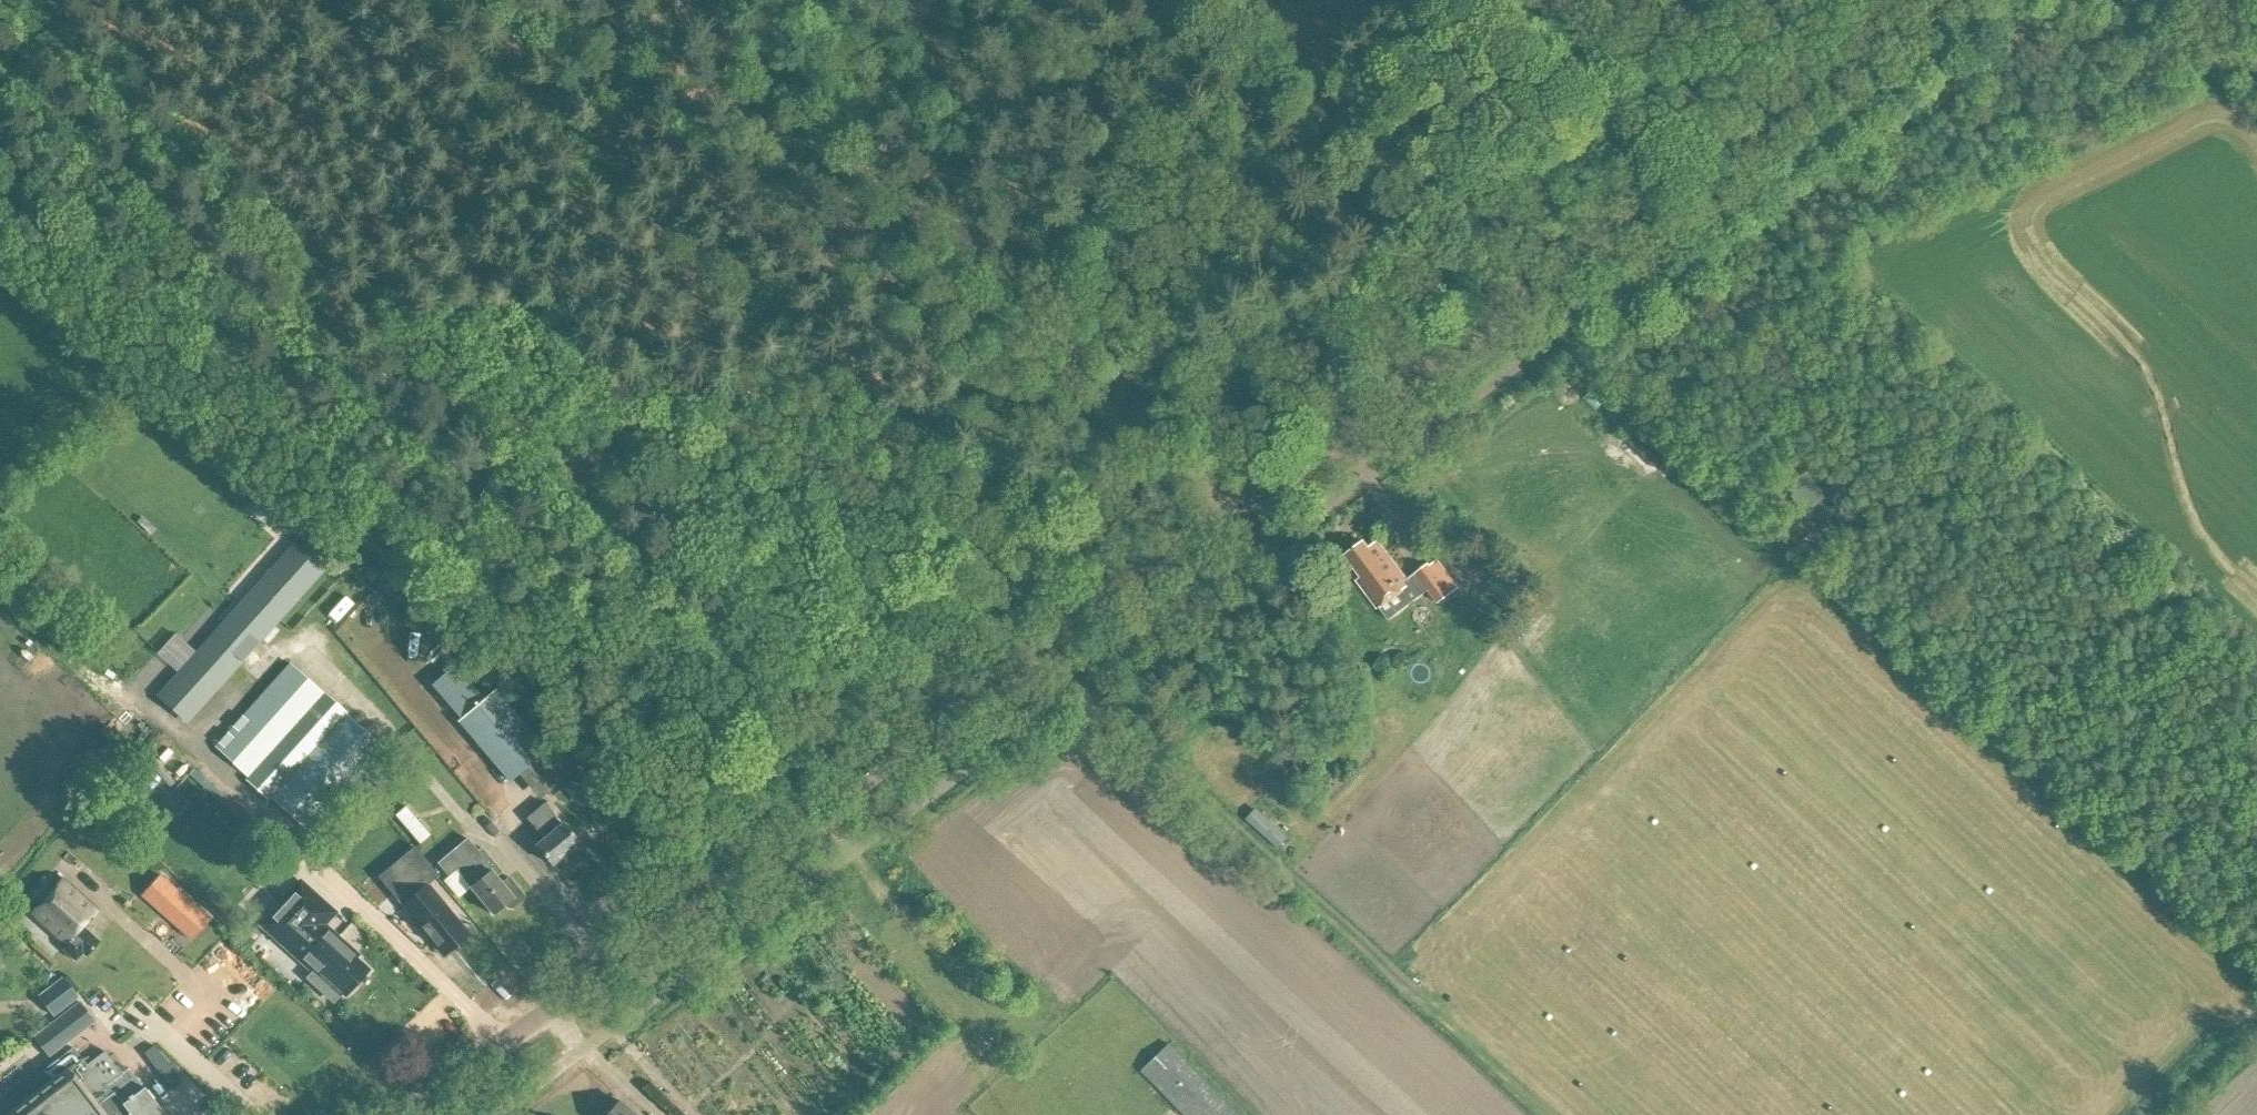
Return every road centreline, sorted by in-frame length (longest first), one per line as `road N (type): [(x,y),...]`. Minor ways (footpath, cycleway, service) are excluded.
road 1 (tertiary): [(399,1114),(1941,0)]
road 2 (track): [(1043,648),(1554,1114)]
road 3 (track): [(673,0),(1083,370)]
road 4 (track): [(497,1041),(136,692)]

